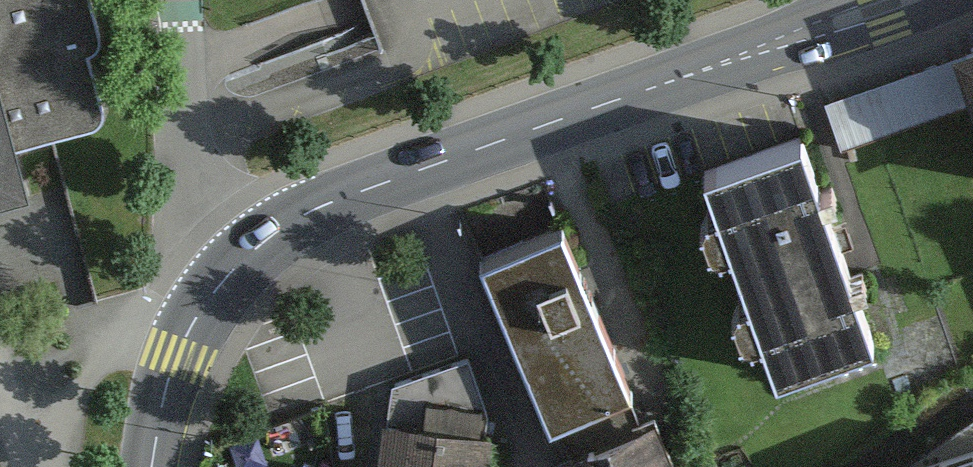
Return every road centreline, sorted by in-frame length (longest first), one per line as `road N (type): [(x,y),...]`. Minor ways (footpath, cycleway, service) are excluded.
road 1 (tertiary): [(221,282),(293,221),(361,191),(901,0)]
road 2 (residential): [(221,282),(201,207),(186,0)]
road 3 (tertiary): [(153,466),(171,376),(221,282)]

